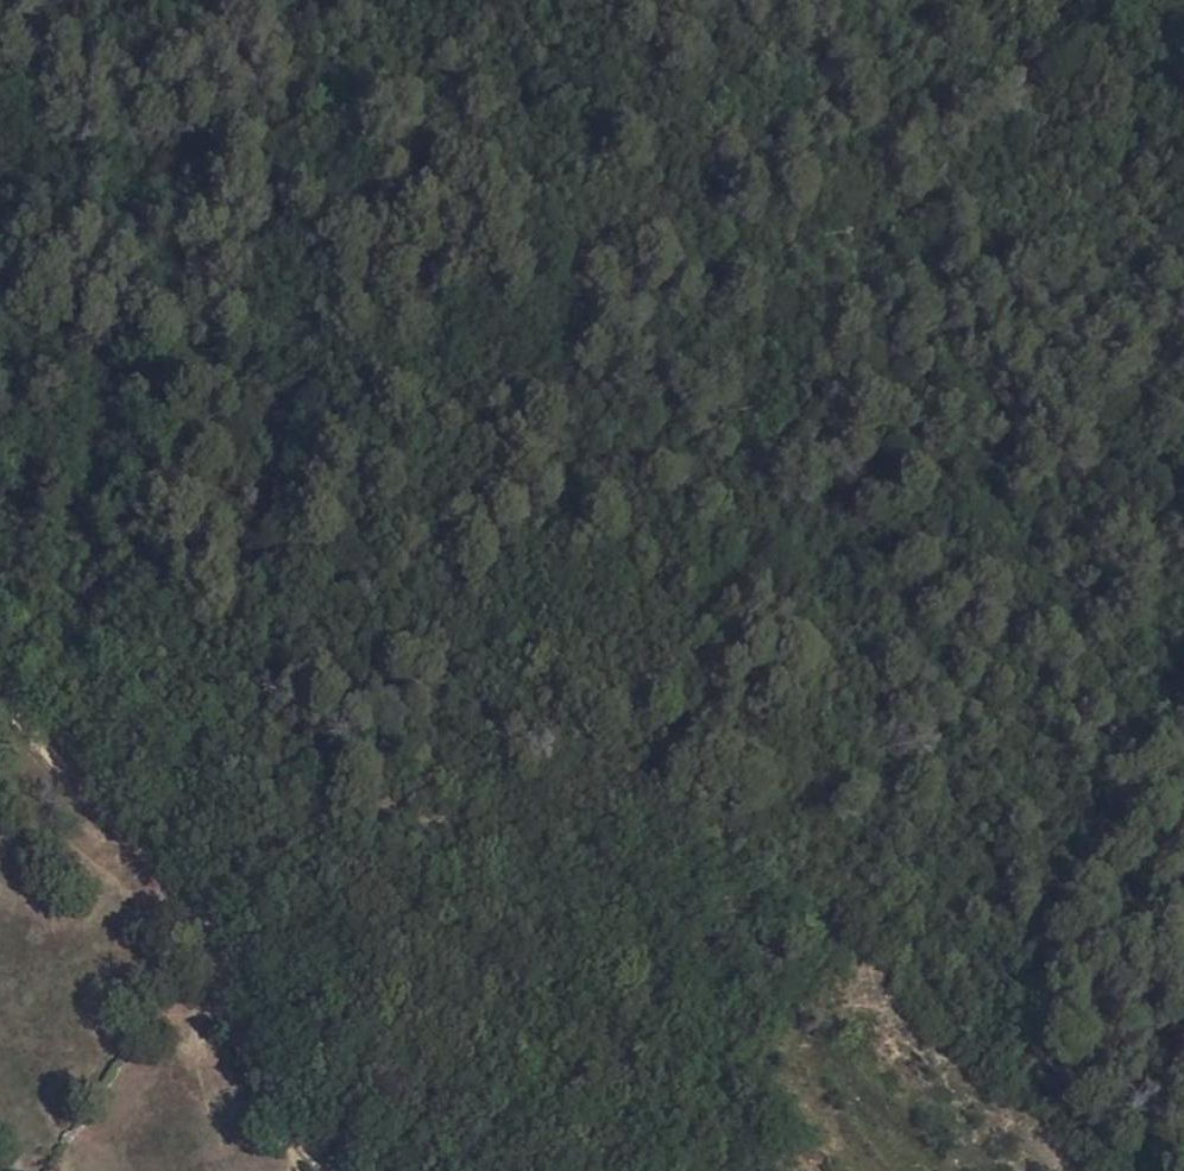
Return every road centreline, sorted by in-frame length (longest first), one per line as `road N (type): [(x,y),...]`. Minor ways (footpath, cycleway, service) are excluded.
road 1 (track): [(0,716),(41,745),(205,948),(339,1170)]

